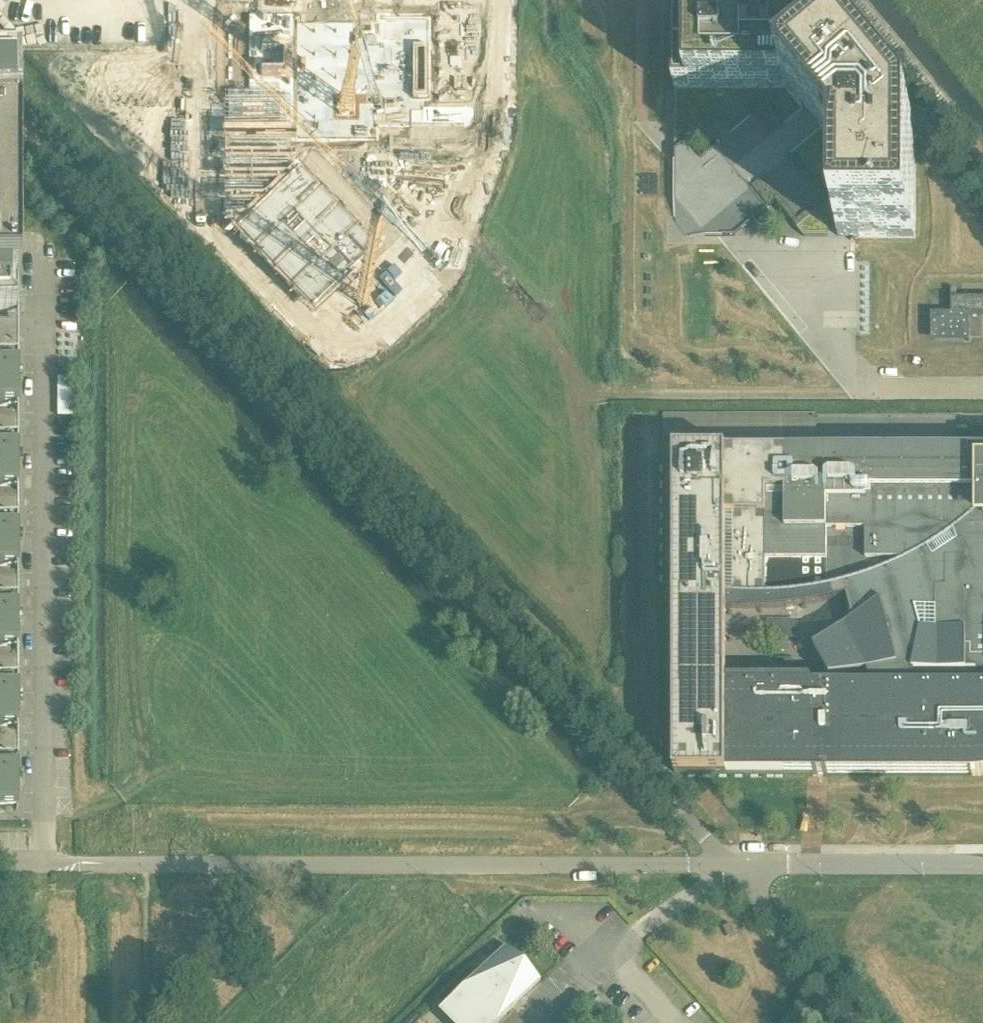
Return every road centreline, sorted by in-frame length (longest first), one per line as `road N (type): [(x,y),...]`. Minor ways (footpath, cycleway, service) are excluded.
road 1 (unclassified): [(853,1022),(731,863),(982,866)]
road 2 (track): [(858,380),(848,393),(614,394)]

